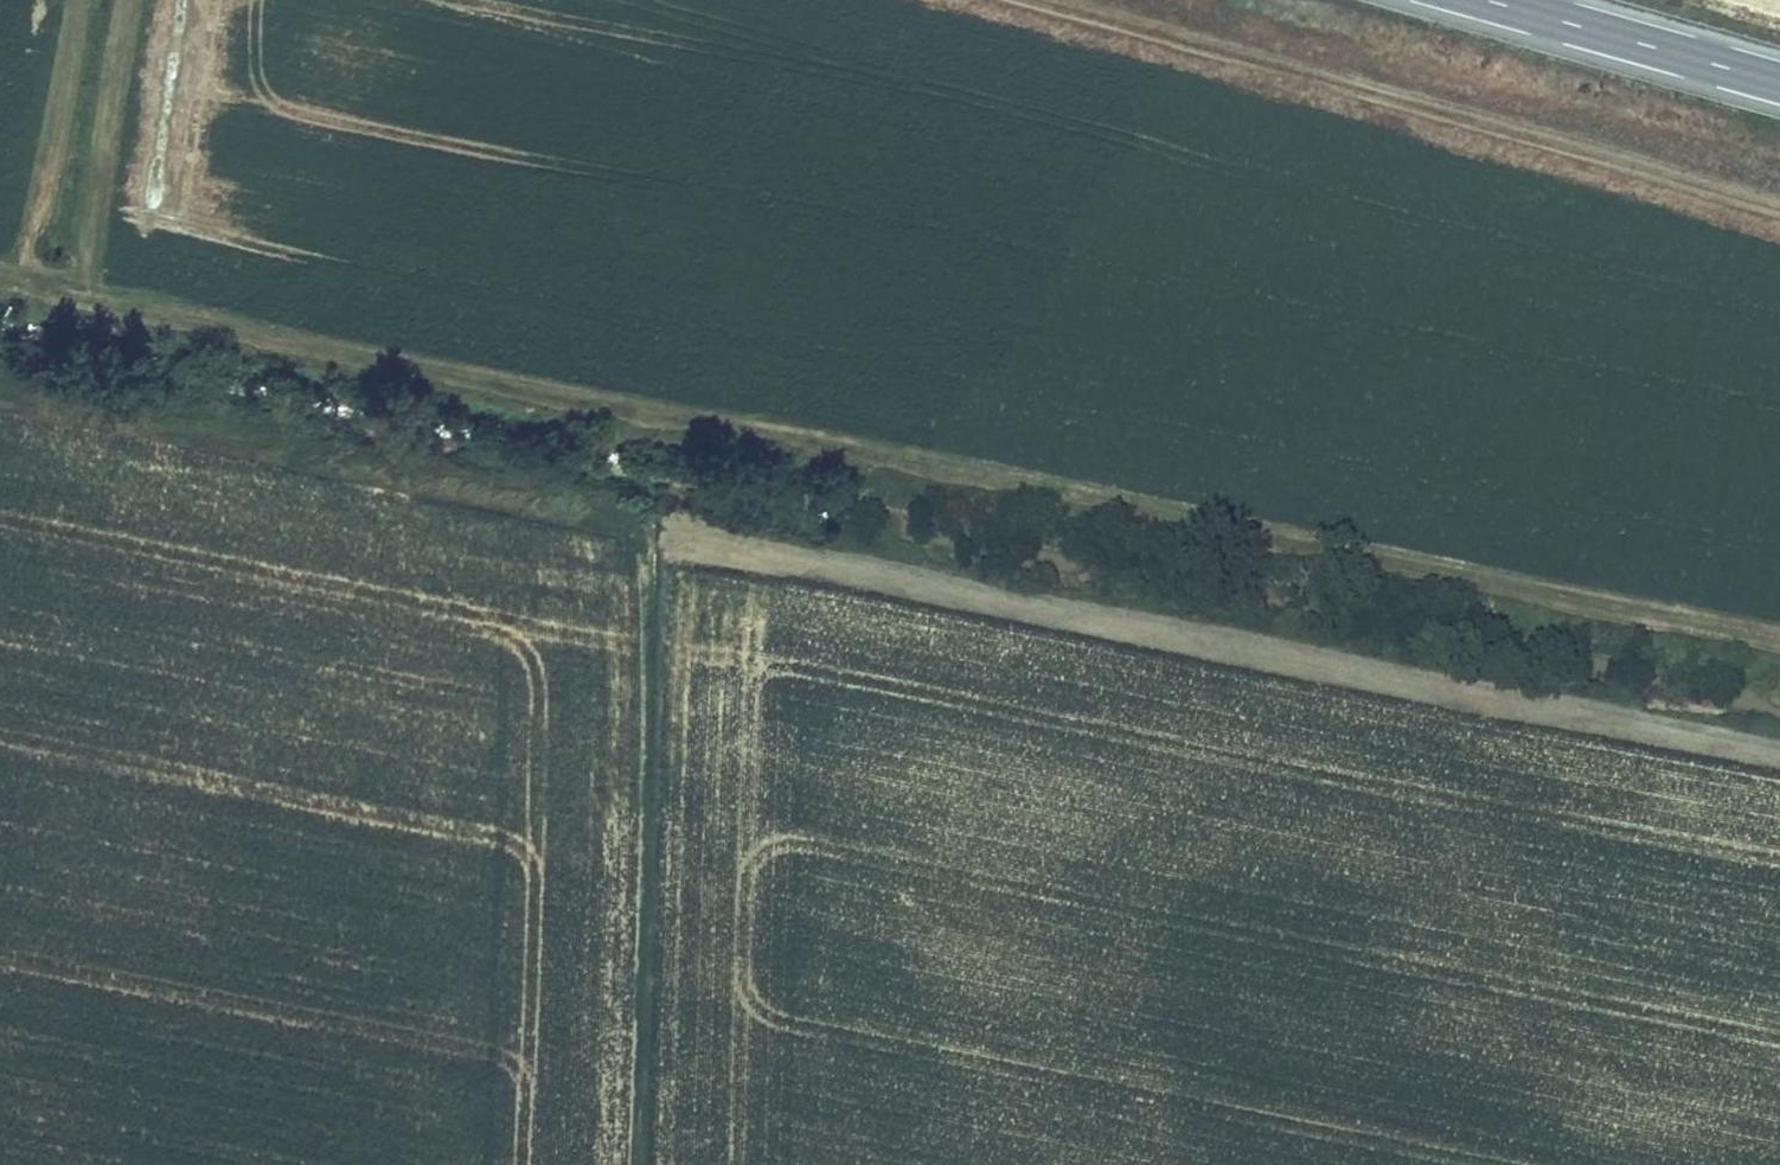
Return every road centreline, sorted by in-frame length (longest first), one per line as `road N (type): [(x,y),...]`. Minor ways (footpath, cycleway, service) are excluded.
road 1 (motorway): [(1315,0),(1658,92),(1779,114)]
road 2 (track): [(0,279),(389,361)]

